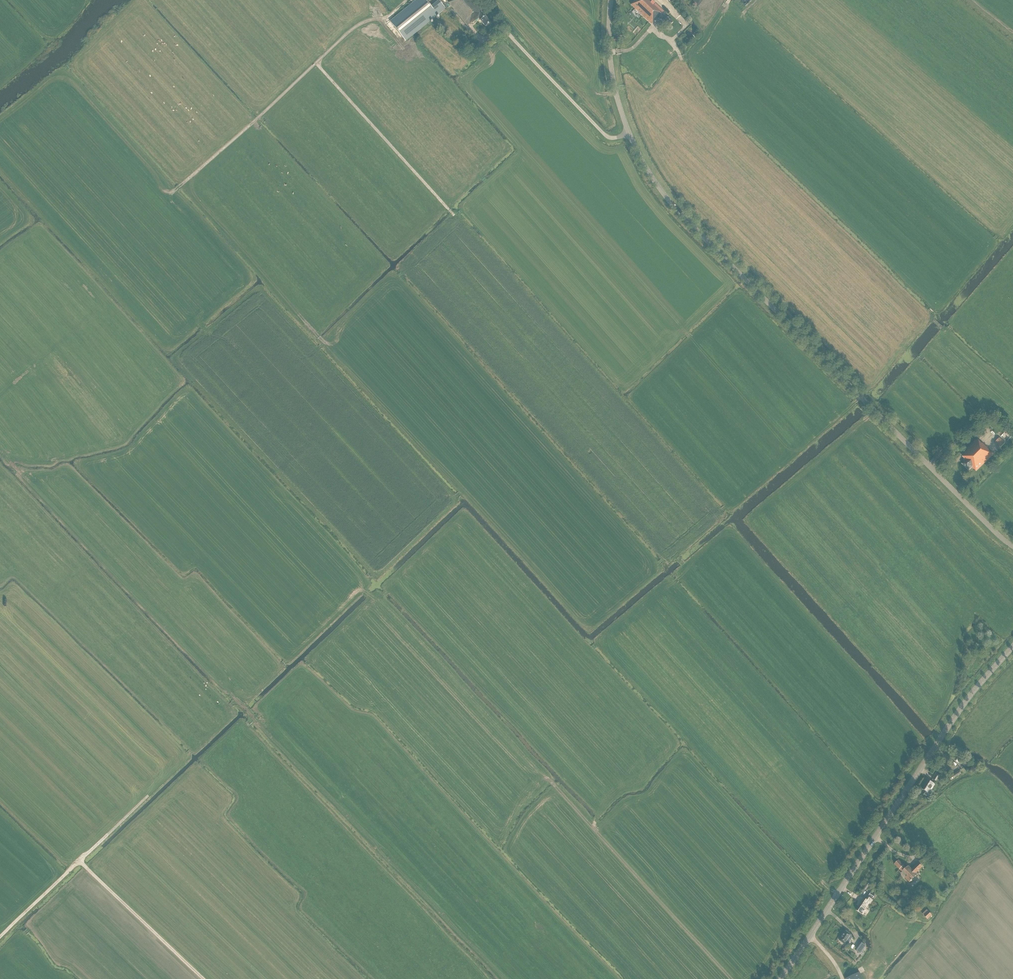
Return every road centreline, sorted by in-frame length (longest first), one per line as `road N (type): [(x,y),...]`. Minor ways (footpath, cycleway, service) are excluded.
road 1 (tertiary): [(1012,546),(663,195),(614,95),(610,0)]
road 2 (tertiary): [(780,978),(949,724),(1012,647)]
road 3 (track): [(0,938),(149,795)]
road 4 (track): [(204,978),(80,862)]

